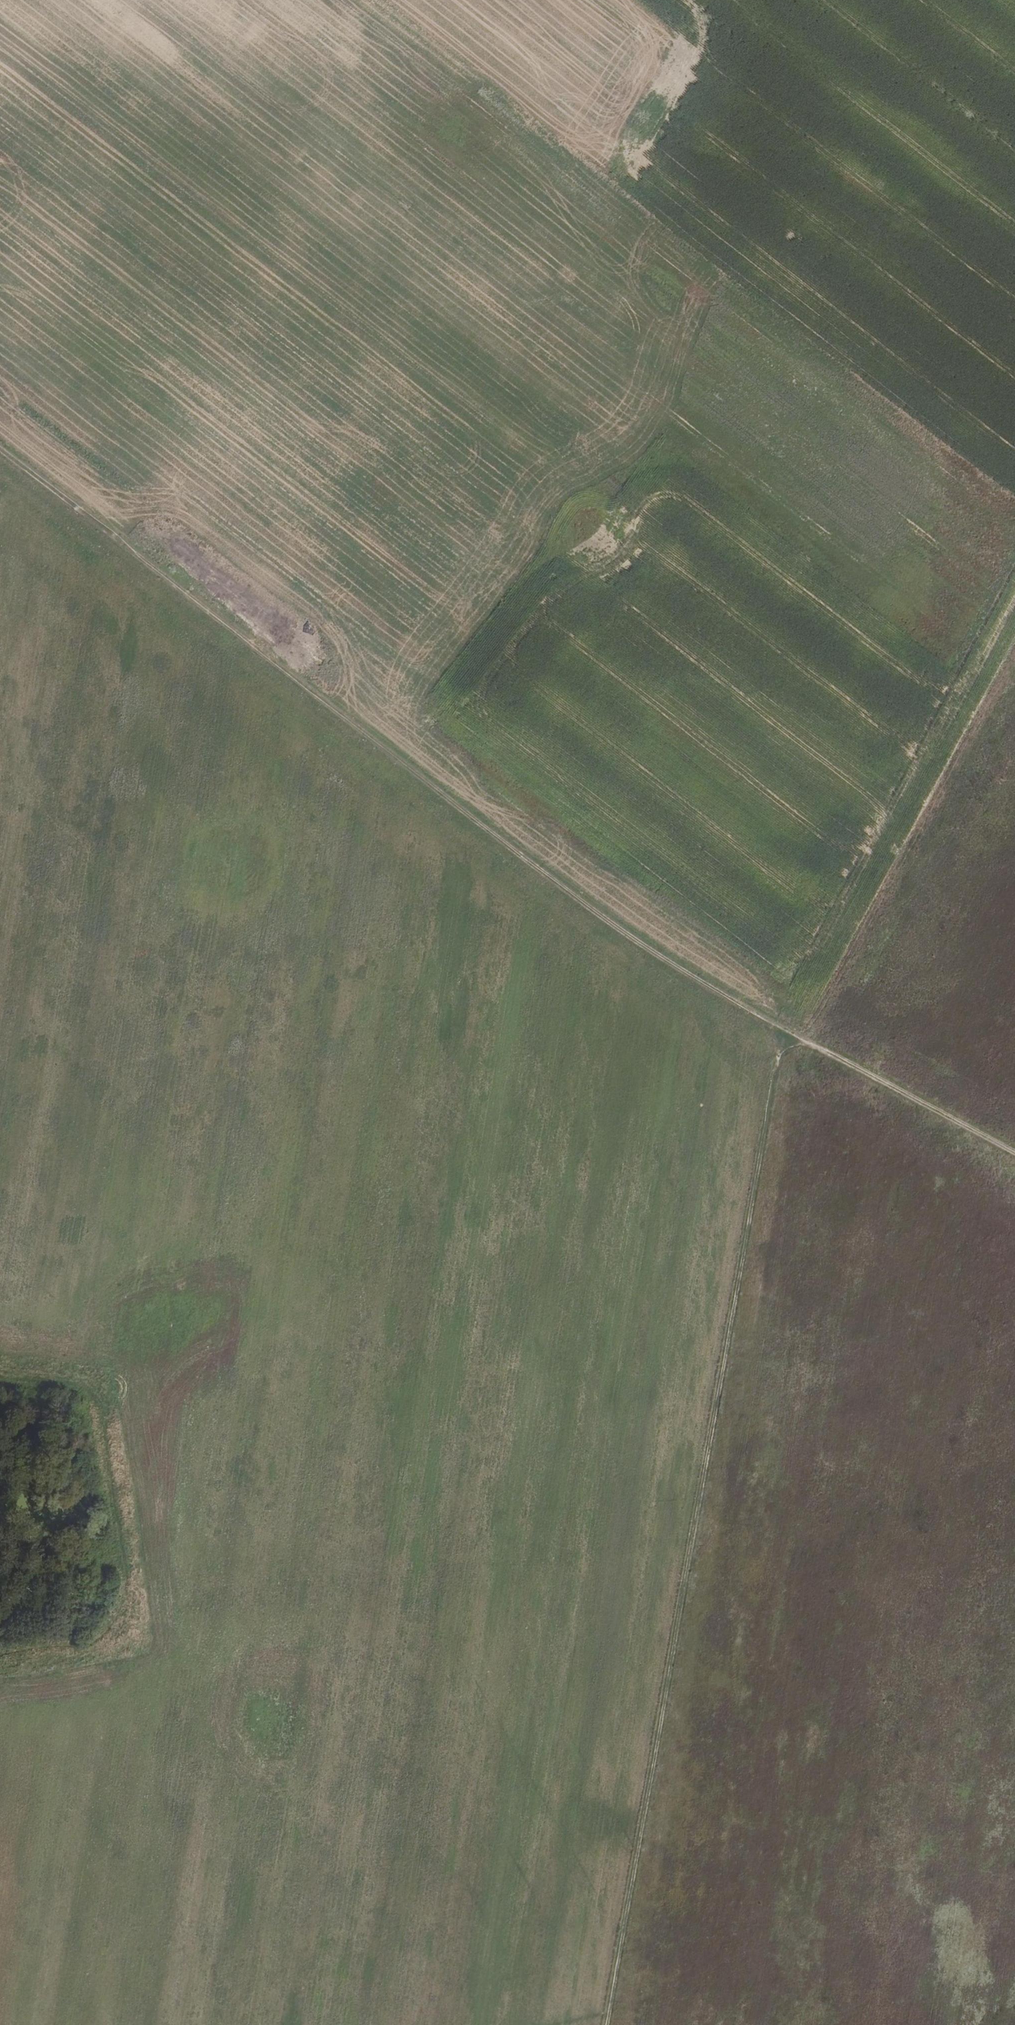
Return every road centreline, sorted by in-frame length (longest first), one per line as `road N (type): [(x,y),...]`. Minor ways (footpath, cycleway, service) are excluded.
road 1 (track): [(605,2024),(778,1058),(805,1042),(1014,1153)]
road 2 (track): [(805,1042),(617,929),(0,450)]
road 3 (track): [(0,1645),(95,1631),(117,1619),(123,1531),(101,1395),(71,1378),(0,1370)]

